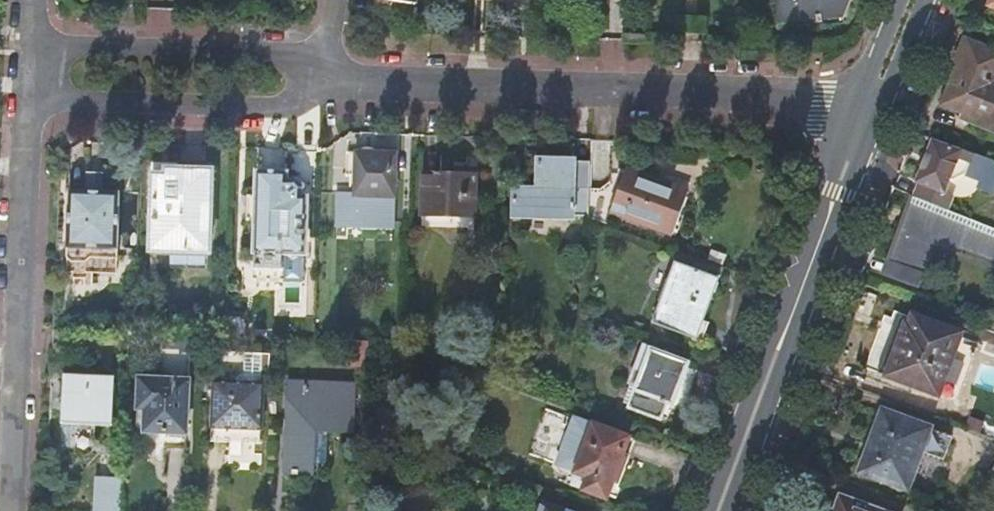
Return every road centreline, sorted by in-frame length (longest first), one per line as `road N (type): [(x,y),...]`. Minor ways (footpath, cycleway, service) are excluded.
road 1 (residential): [(321,77),(864,105)]
road 2 (secondary): [(714,510),(864,105)]
road 3 (residential): [(27,98),(8,510)]
road 4 (residential): [(27,98),(286,108),(321,77)]
road 5 (residential): [(321,77),(298,53),(27,40)]

